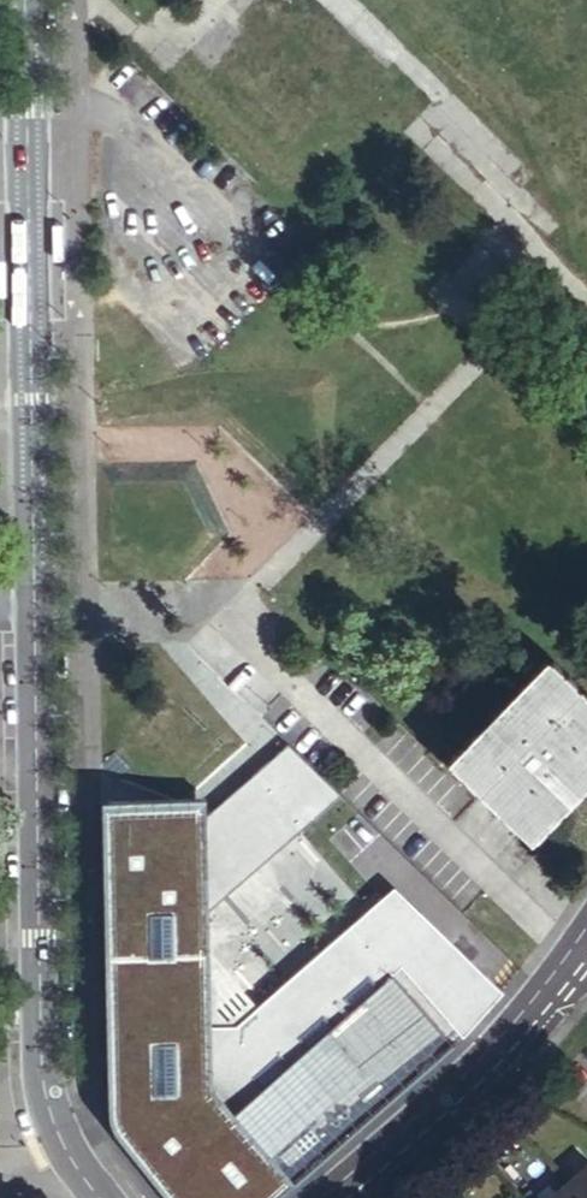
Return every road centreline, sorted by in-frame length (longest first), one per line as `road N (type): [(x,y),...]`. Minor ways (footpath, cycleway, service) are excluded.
road 1 (tertiary): [(28,0),(42,1077),(56,1128),(99,1197)]
road 2 (residential): [(586,938),(472,1077),(338,1197)]

